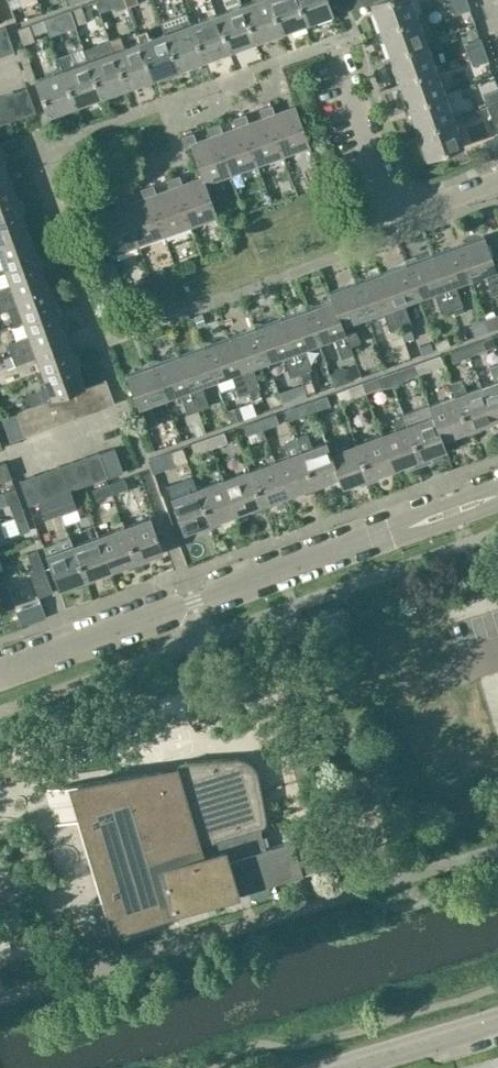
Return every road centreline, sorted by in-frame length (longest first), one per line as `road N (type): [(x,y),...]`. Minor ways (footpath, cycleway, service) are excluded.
road 1 (residential): [(0,671),(497,495)]
road 2 (residential): [(328,76),(382,217),(497,179)]
road 3 (residential): [(348,1067),(497,1023)]

